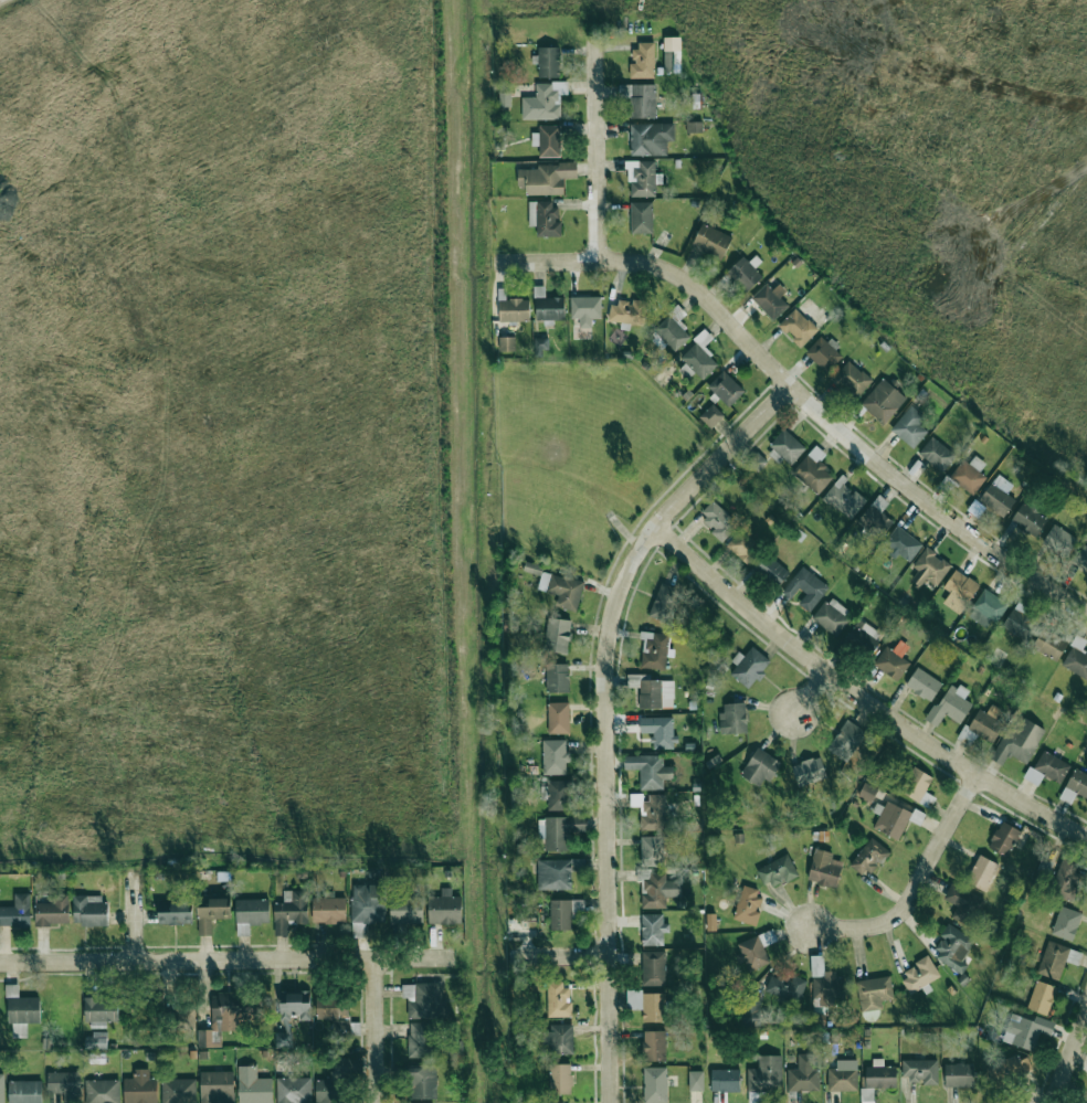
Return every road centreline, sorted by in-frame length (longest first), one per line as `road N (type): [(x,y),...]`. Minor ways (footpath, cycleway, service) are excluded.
road 1 (residential): [(490,262),(624,262),(687,280),(790,386),(893,476),(1086,611)]
road 2 (residential): [(652,527),(856,696),(972,776),(1086,841)]
road 3 (residential): [(0,963),(460,957)]
road 4 (residential): [(608,1102),(604,670)]
road 5 (residential): [(604,670),(611,609),(635,550),(790,386)]
road 6 (residential): [(810,930),(866,929),(898,914),(972,776)]
road 7 (residential): [(599,261),(598,26)]
road 8 (residential): [(374,1102),(372,958)]

